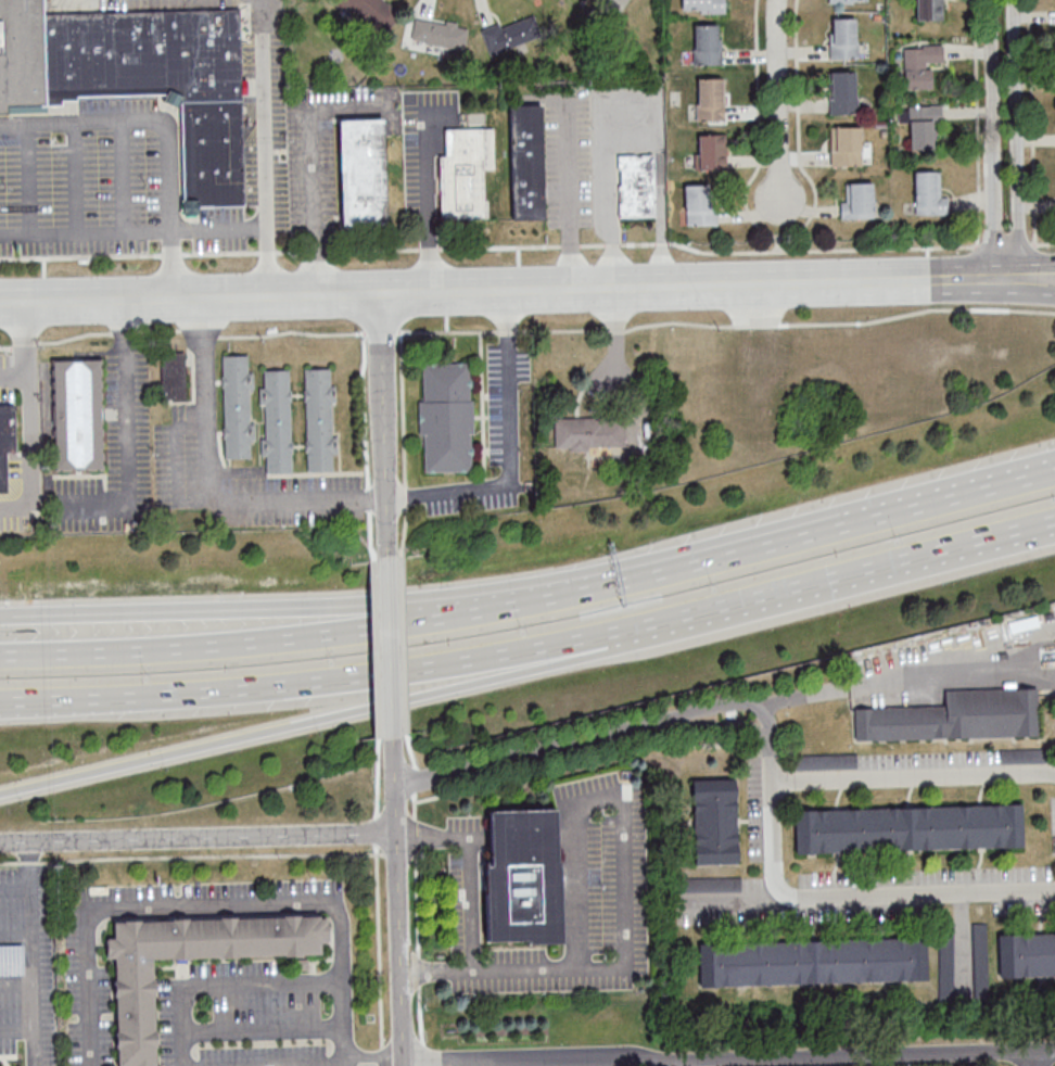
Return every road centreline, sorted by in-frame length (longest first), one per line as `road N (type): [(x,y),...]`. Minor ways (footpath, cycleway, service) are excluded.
road 1 (secondary): [(0,301),(1028,278)]
road 2 (motorway): [(0,796),(614,650),(672,623)]
road 3 (motorway): [(0,701),(361,676),(672,623)]
road 4 (residential): [(1044,1052),(407,1065)]
road 5 (motorway): [(516,602),(278,639),(0,655)]
road 6 (motorway): [(516,602),(0,616)]
road 7 (residential): [(771,783),(771,749),(750,718),(700,719),(395,788)]
road 8 (residential): [(0,844),(396,835)]
road 9 (motorway): [(672,623),(1054,524)]
road 10 (residential): [(1054,890),(786,897),(774,876),(771,783)]
road 11 (residential): [(407,1065),(393,738)]
road 12 (residential): [(1054,776),(771,783)]
road 13 (motorway): [(877,518),(606,585)]
road 14 (residential): [(1020,278),(1013,0)]
road 15 (residential): [(992,0),(995,278)]
road 16 (residential): [(389,559),(381,293)]
road 17 (residential): [(781,196),(781,0)]
road 18 (motorway): [(1054,472),(877,518)]
road 19 (residential): [(393,738),(389,559)]

